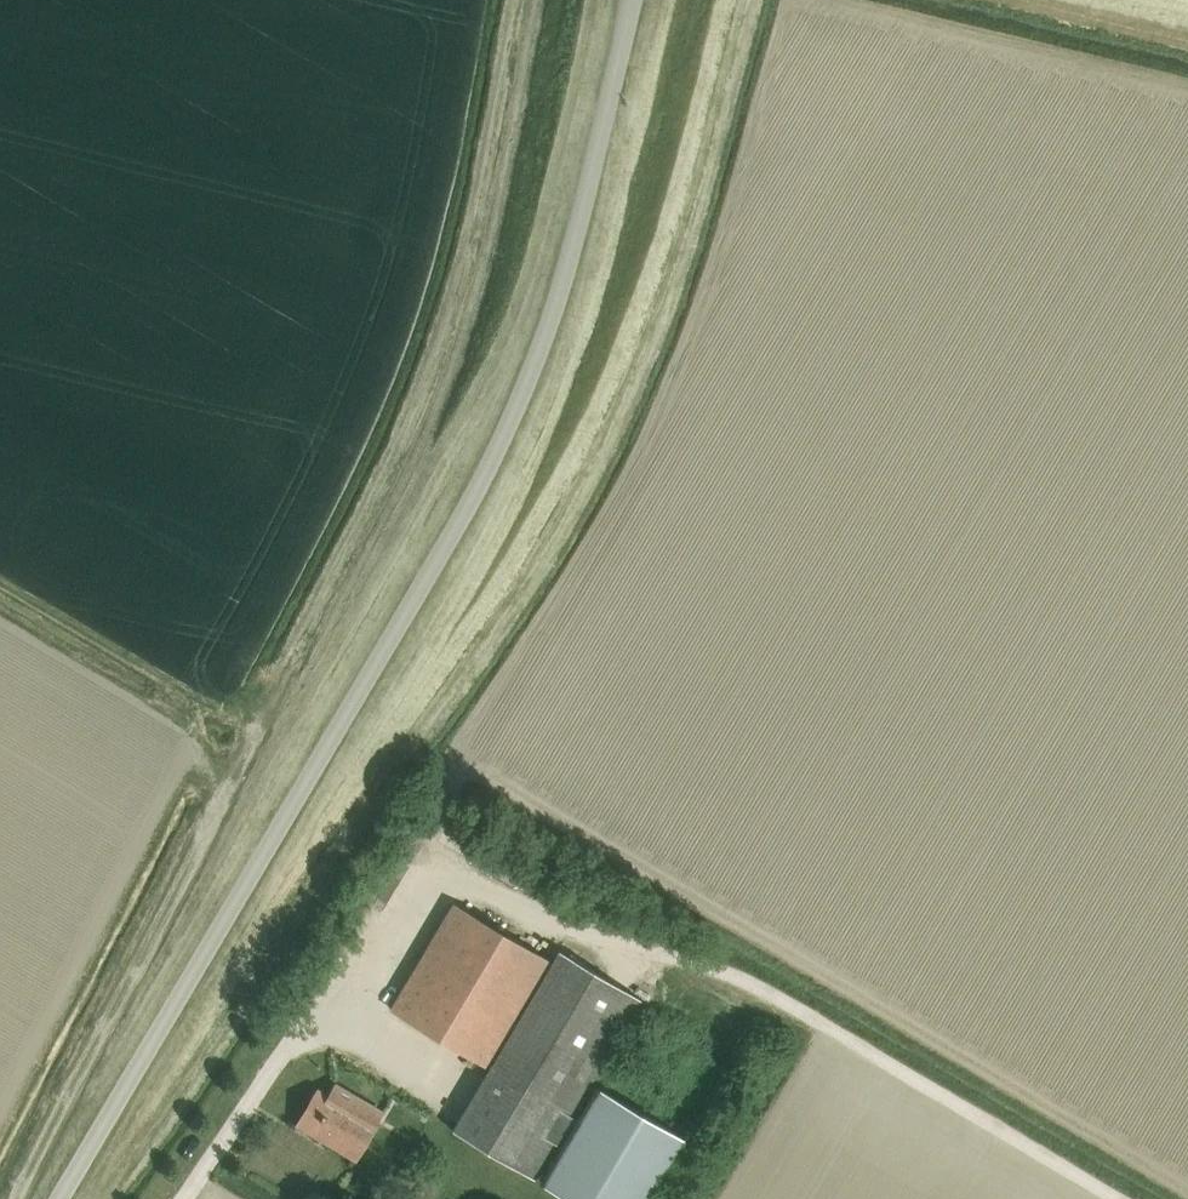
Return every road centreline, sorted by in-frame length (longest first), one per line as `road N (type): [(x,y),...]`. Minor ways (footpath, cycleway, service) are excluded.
road 1 (unclassified): [(57,1198),(441,556),(532,356),(575,232),(631,0)]

